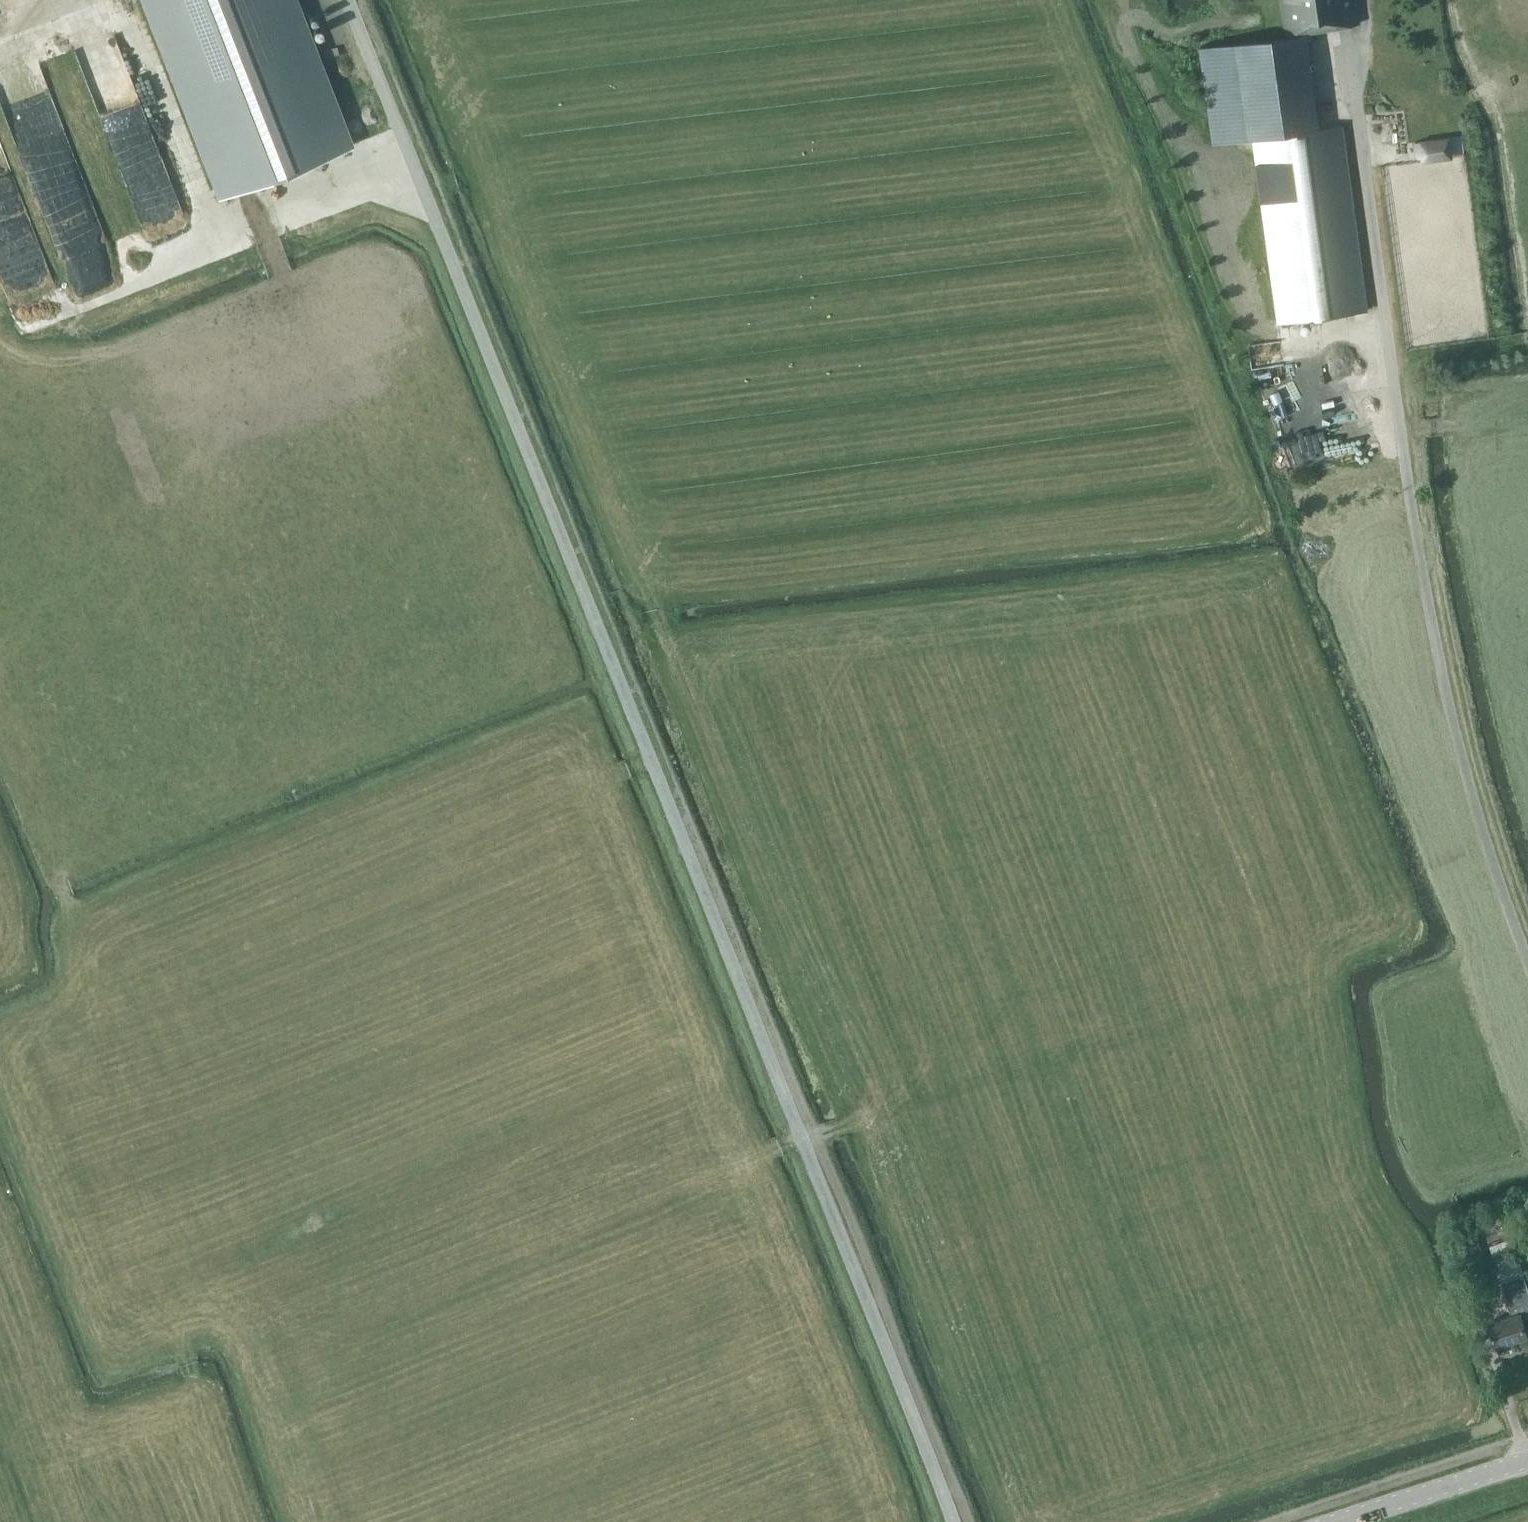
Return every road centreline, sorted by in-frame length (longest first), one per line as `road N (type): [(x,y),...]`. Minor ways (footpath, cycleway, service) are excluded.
road 1 (tertiary): [(1338,1521),(1527,1460)]

